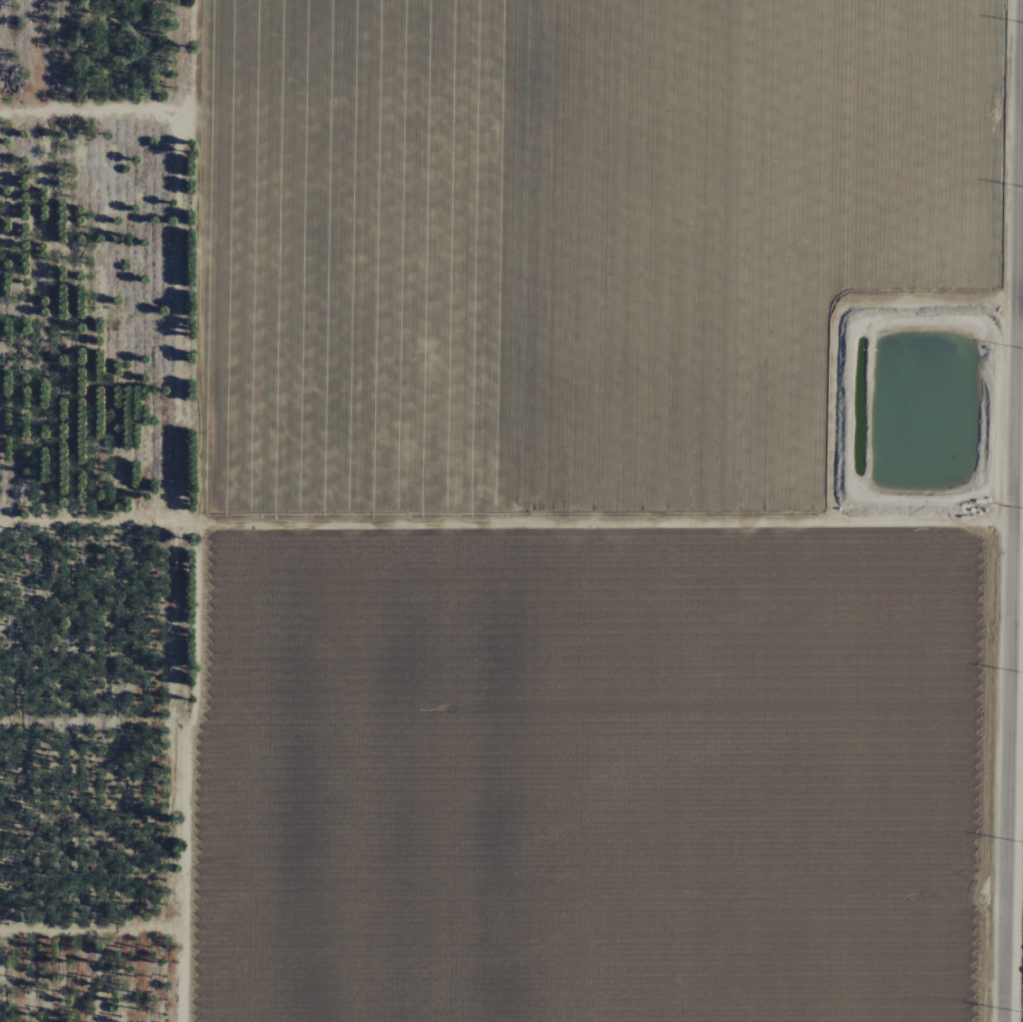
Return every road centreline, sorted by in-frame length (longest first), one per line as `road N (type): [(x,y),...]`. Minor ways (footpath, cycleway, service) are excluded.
road 1 (residential): [(1002,1021),(1013,0)]

